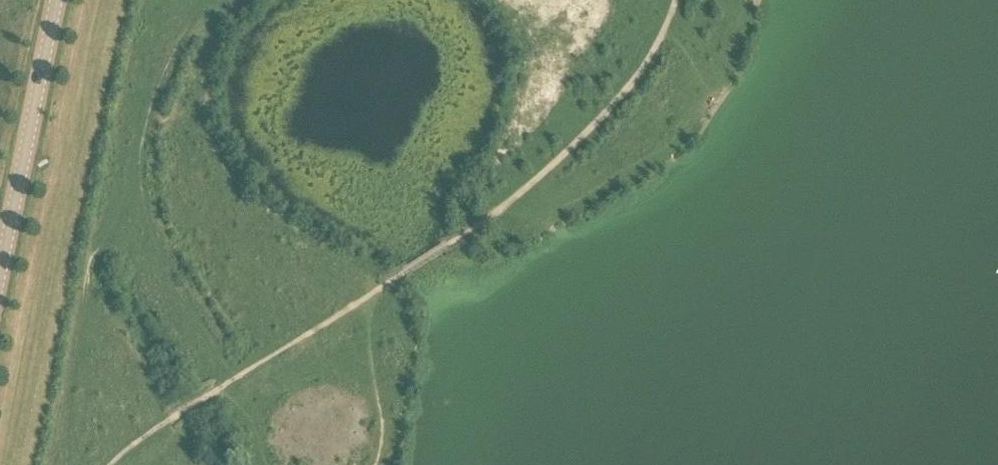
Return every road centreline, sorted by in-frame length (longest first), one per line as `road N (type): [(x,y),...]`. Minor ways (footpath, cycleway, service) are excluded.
road 1 (unclassified): [(57,0),(0,282)]

